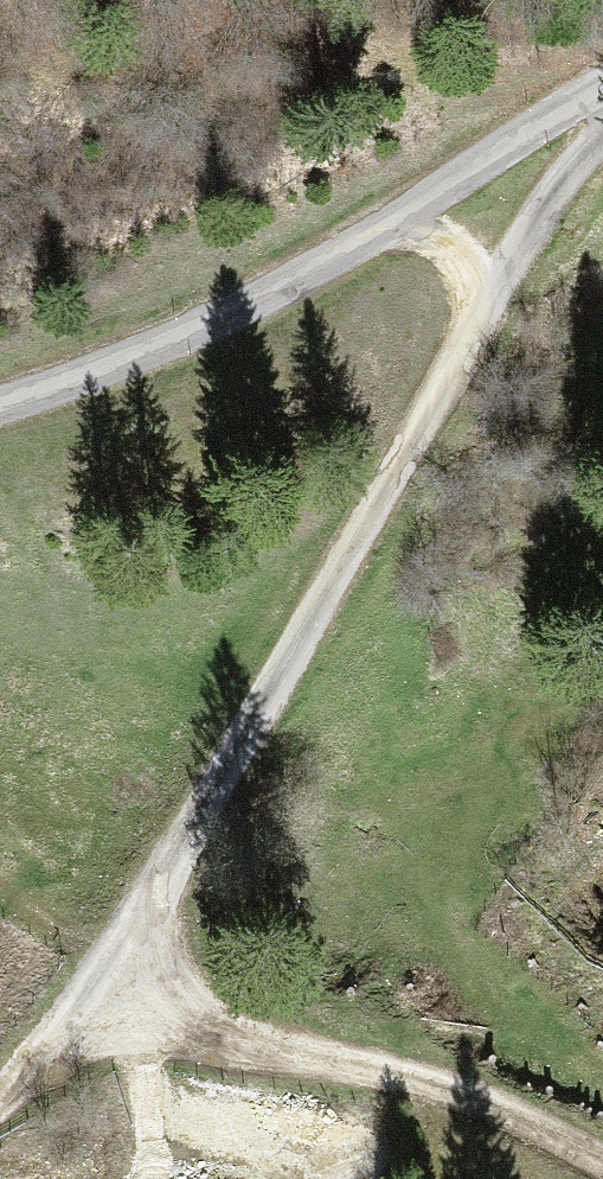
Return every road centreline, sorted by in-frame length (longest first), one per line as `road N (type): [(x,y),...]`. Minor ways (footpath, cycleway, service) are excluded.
road 1 (track): [(602,126),(466,340),(346,579),(112,971)]
road 2 (track): [(0,1108),(42,1073),(112,971),(379,1085),(602,1161)]
road 3 (unclassified): [(0,404),(208,324),(346,250),(602,90)]
road 4 (track): [(393,222),(433,234),(459,256),(483,311)]
road 5 (track): [(0,905),(112,971)]

